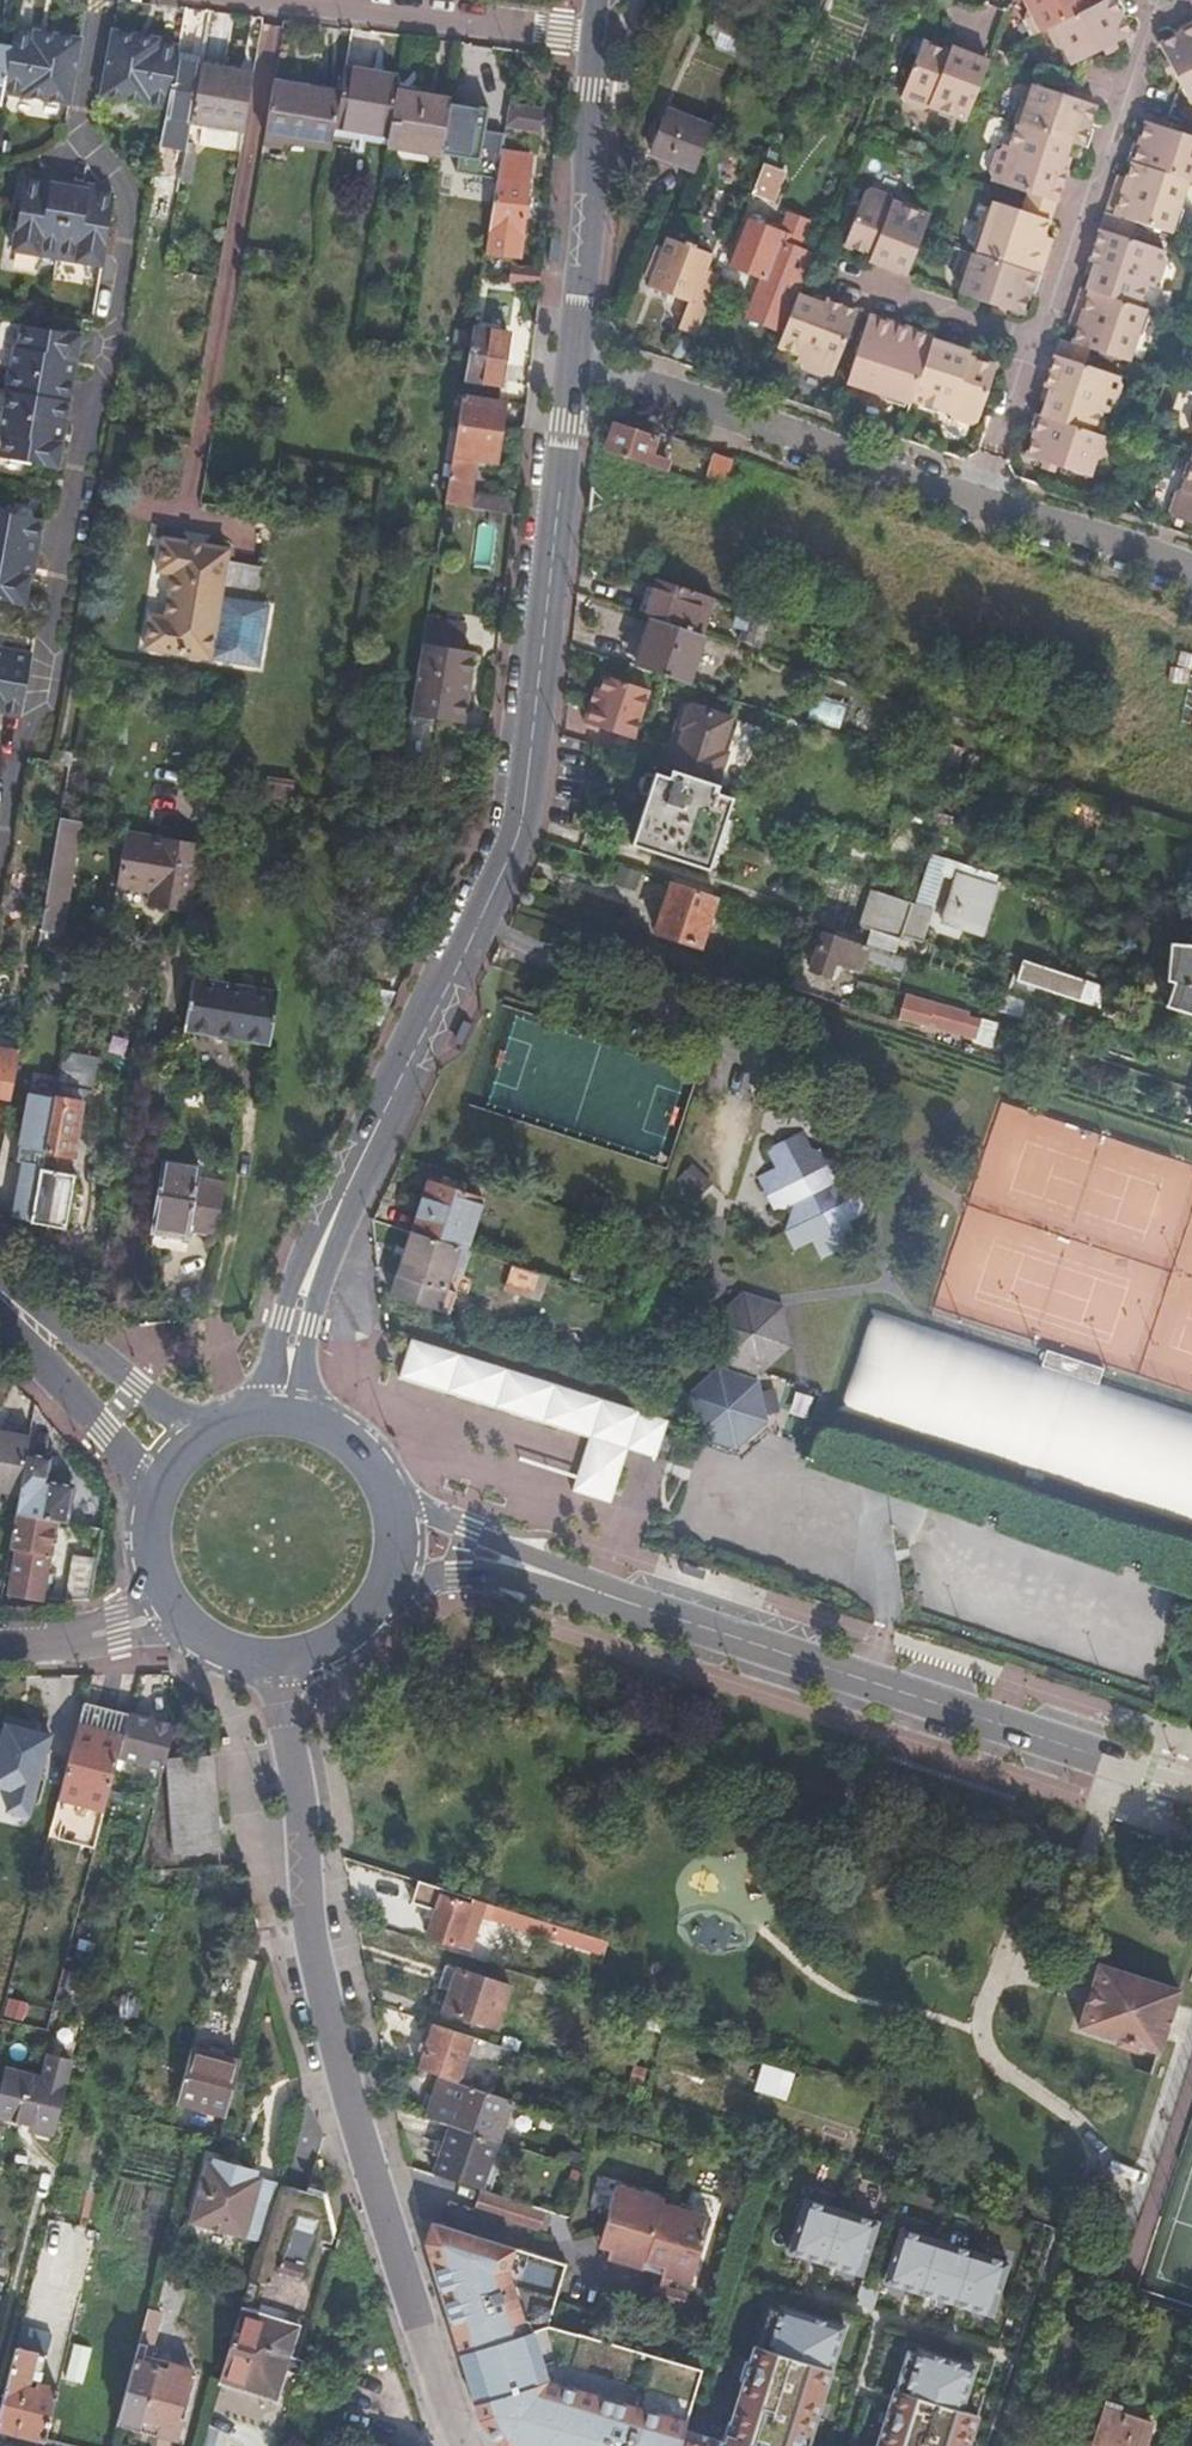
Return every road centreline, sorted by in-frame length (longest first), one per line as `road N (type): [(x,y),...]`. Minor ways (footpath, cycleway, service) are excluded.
road 1 (unclassified): [(342,1204),(524,822),(572,367)]
road 2 (tertiary): [(280,1657),(310,1923),(457,2445)]
road 3 (secondary): [(1191,1787),(618,1600)]
road 4 (residential): [(983,502),(572,367)]
road 5 (residential): [(1159,0),(1035,340)]
road 6 (unclassified): [(572,367),(593,229),(599,32)]
road 7 (residential): [(320,0),(599,32)]
road 8 (secondary): [(220,1422),(178,1414),(0,1283)]
road 9 (secondary): [(618,1600),(389,1489)]
road 10 (secondary): [(380,1597),(405,1580),(457,1571),(618,1600)]
road 11 (secondary): [(0,1323),(102,1428),(154,1500)]
road 12 (unclassified): [(342,1204),(305,1257),(268,1378),(246,1413)]
road 13 (residential): [(1191,573),(983,502)]
road 14 (unclassified): [(316,1418),(307,1389),(310,1328),(342,1204)]
road 15 (residential): [(838,275),(1035,340)]
road 16 (residential): [(176,1611),(73,1641),(0,1637)]
road 17 (residential): [(1035,340),(983,502)]
road 18 (secondary): [(280,1657),(336,1641),(380,1597)]

